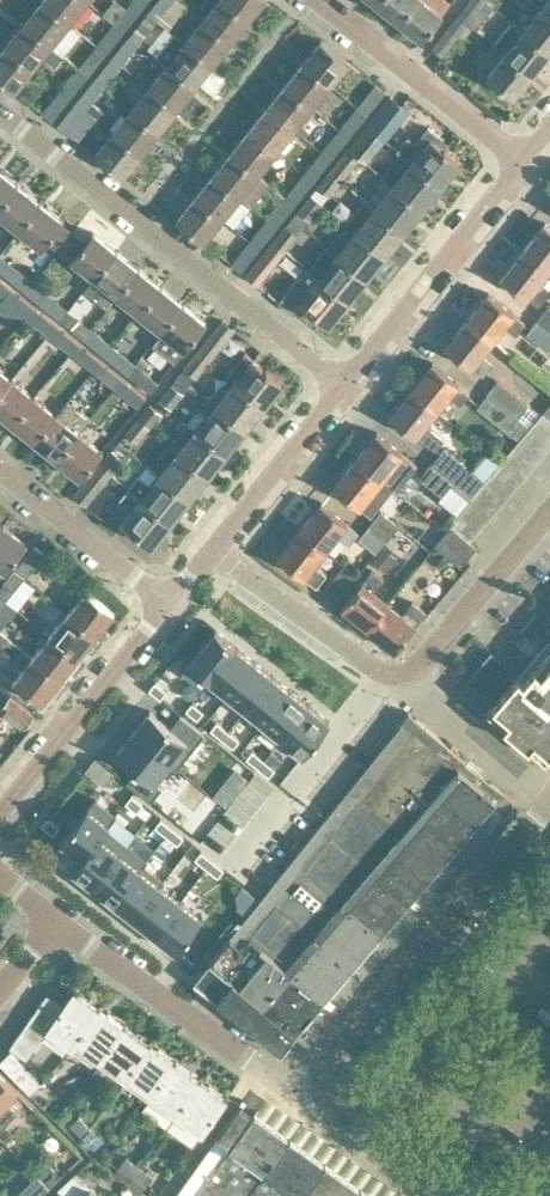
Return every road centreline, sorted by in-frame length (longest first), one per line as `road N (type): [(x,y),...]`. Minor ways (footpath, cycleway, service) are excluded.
road 1 (residential): [(0,110),(342,386)]
road 2 (unclassified): [(322,1090),(328,1064),(549,803)]
road 3 (residential): [(322,1090),(281,1083),(55,919)]
road 4 (residential): [(342,386),(524,160)]
road 5 (residential): [(0,814),(170,602)]
road 6 (residential): [(524,160),(315,0)]
road 7 (residential): [(398,675),(378,671),(210,551)]
road 8 (residential): [(398,675),(418,664),(549,511)]
road 9 (residential): [(170,602),(0,468)]
road 10 (residential): [(210,551),(342,386)]
road 11 (residential): [(398,675),(549,803)]
road 12 (unclassified): [(458,1195),(332,1111),(322,1090)]

